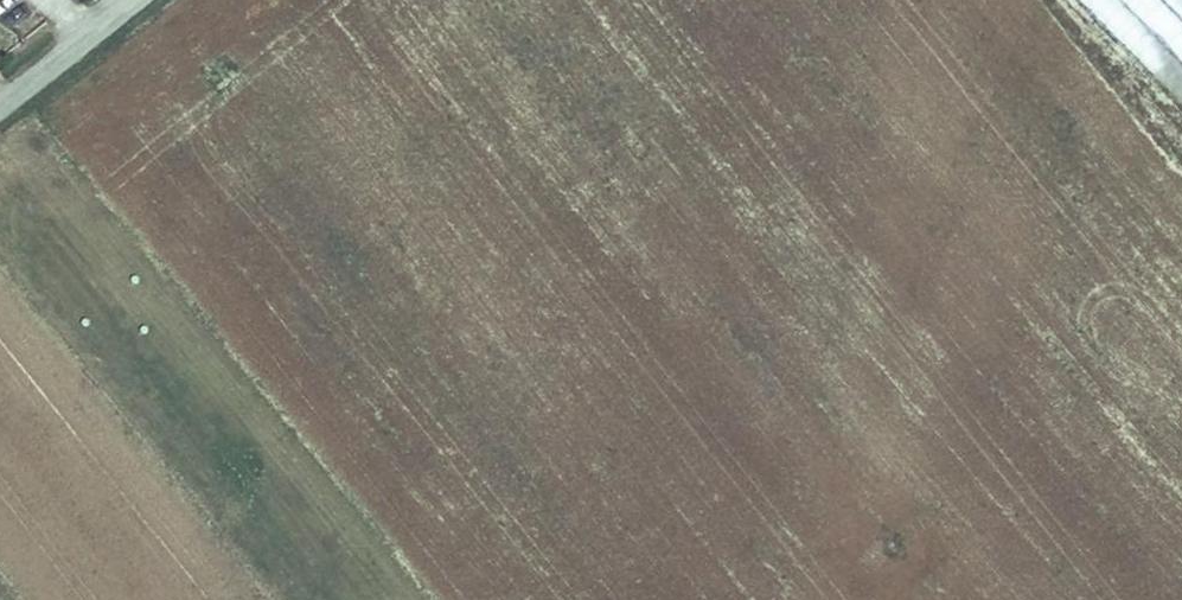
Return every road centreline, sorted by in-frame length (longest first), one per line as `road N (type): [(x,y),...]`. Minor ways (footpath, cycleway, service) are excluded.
road 1 (unclassified): [(0,103),(131,0)]

